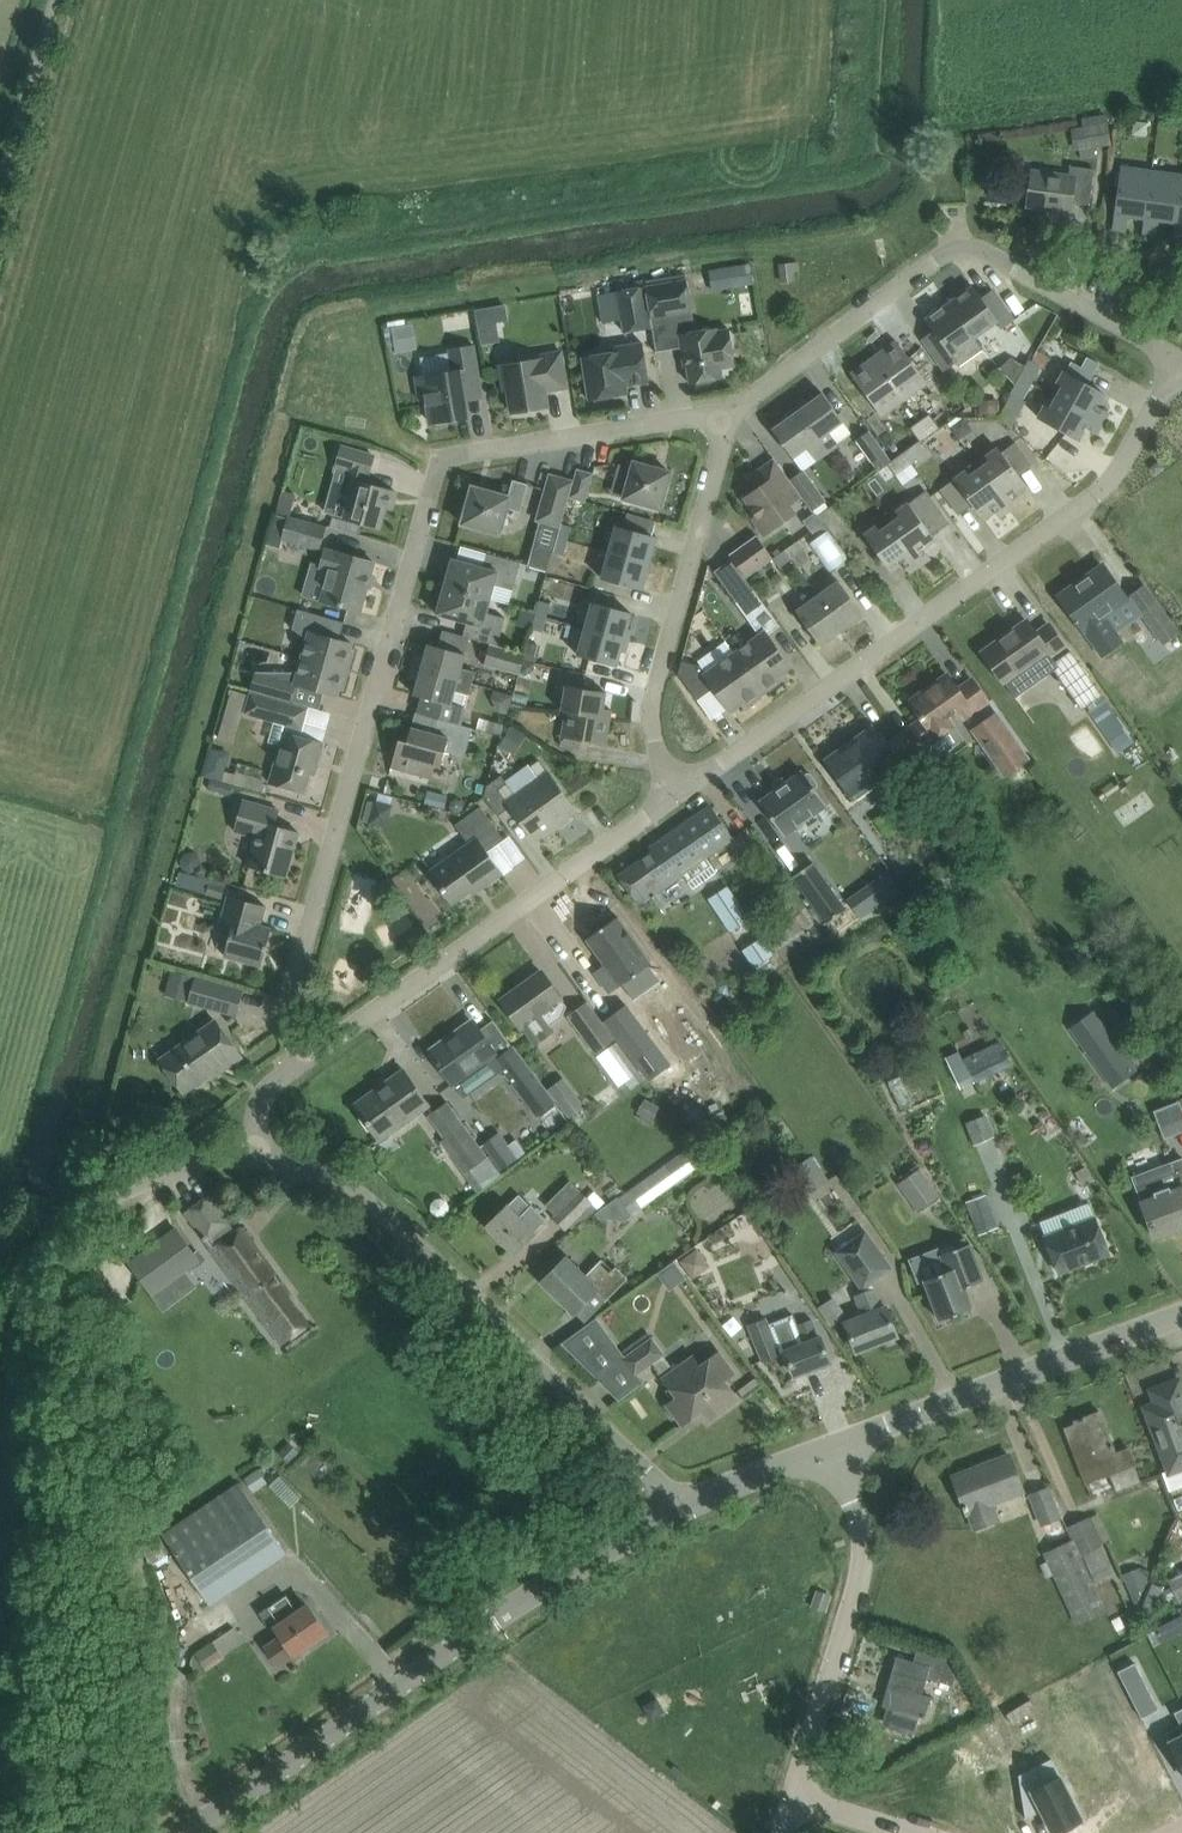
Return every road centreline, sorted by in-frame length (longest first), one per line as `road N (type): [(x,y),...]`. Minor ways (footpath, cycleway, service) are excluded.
road 1 (residential): [(298,1075),(296,971),(447,471),(480,452),(731,413)]
road 2 (residential): [(682,799),(1108,491),(1175,360)]
road 3 (tertiary): [(180,1832),(530,1578),(675,1503)]
road 4 (residential): [(675,1503),(351,1169),(308,1138),(258,1122)]
road 5 (residential): [(731,413),(939,254),(960,246),(982,251),(1175,360)]
road 6 (residential): [(298,1075),(682,799)]
road 7 (residential): [(682,799),(654,725),(663,650),(731,413)]
road 8 (unclassified): [(794,1807),(864,1580),(863,1525),(835,1447)]
road 9 (tertiary): [(835,1447),(1181,1319)]
road 10 (residential): [(258,1122),(191,1128),(57,1220),(0,1243)]
road 11 (residential): [(0,175),(52,0)]
road 12 (tertiary): [(675,1503),(835,1447)]

